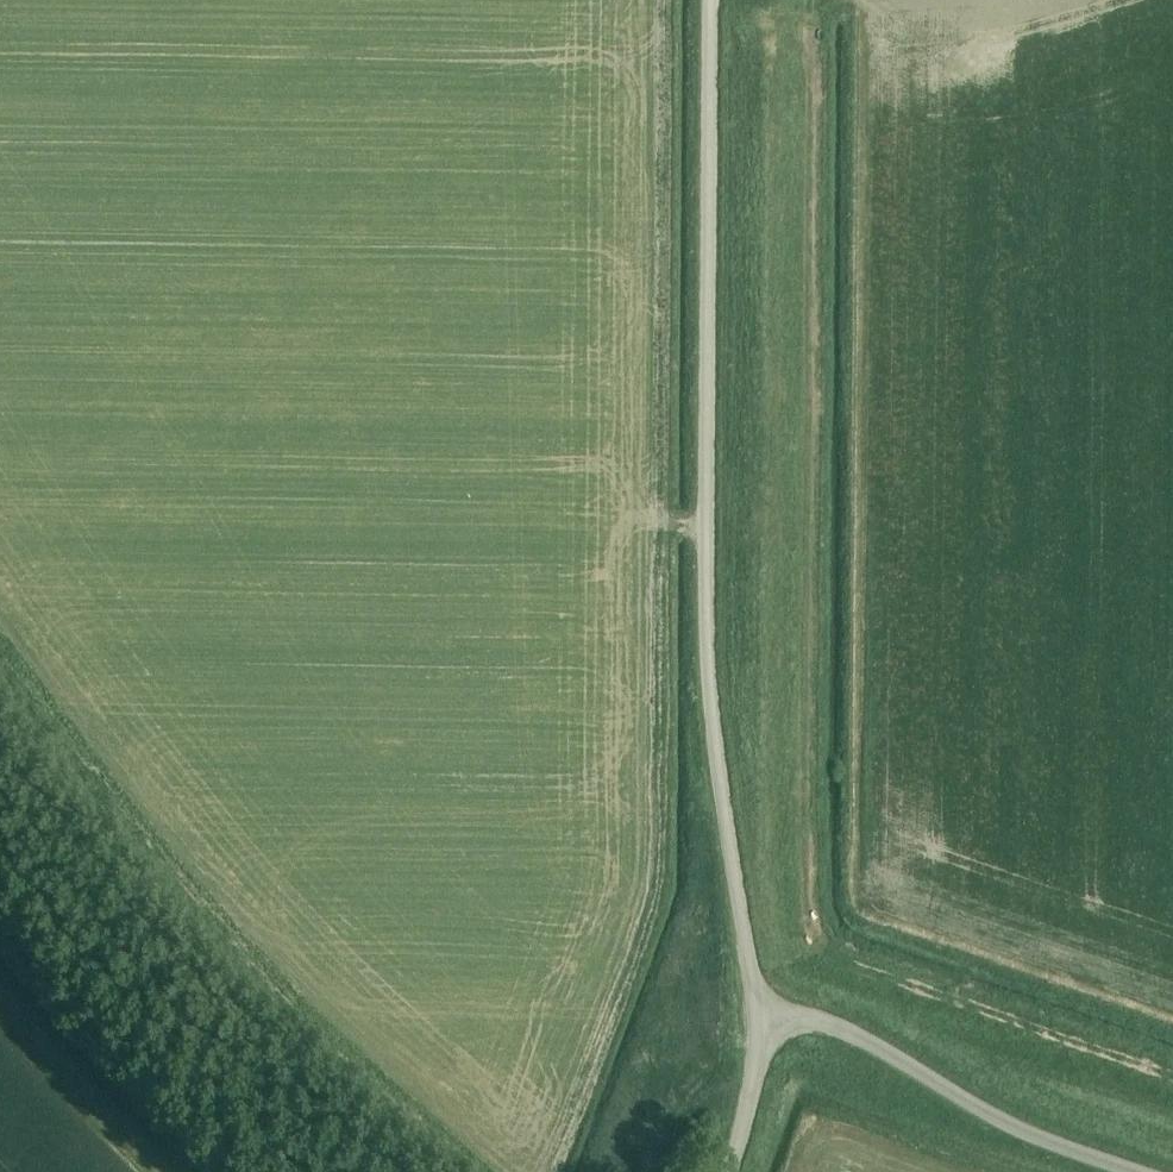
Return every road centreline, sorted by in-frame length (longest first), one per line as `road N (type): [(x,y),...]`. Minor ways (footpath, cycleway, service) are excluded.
road 1 (unclassified): [(755,1024),(719,808),(703,645),(706,0)]
road 2 (unclassified): [(755,1024),(825,1024),(1016,1130),(1132,1171)]
road 3 (track): [(0,911),(242,1171)]
road 4 (unclassified): [(725,1171),(754,1069),(755,1024)]

